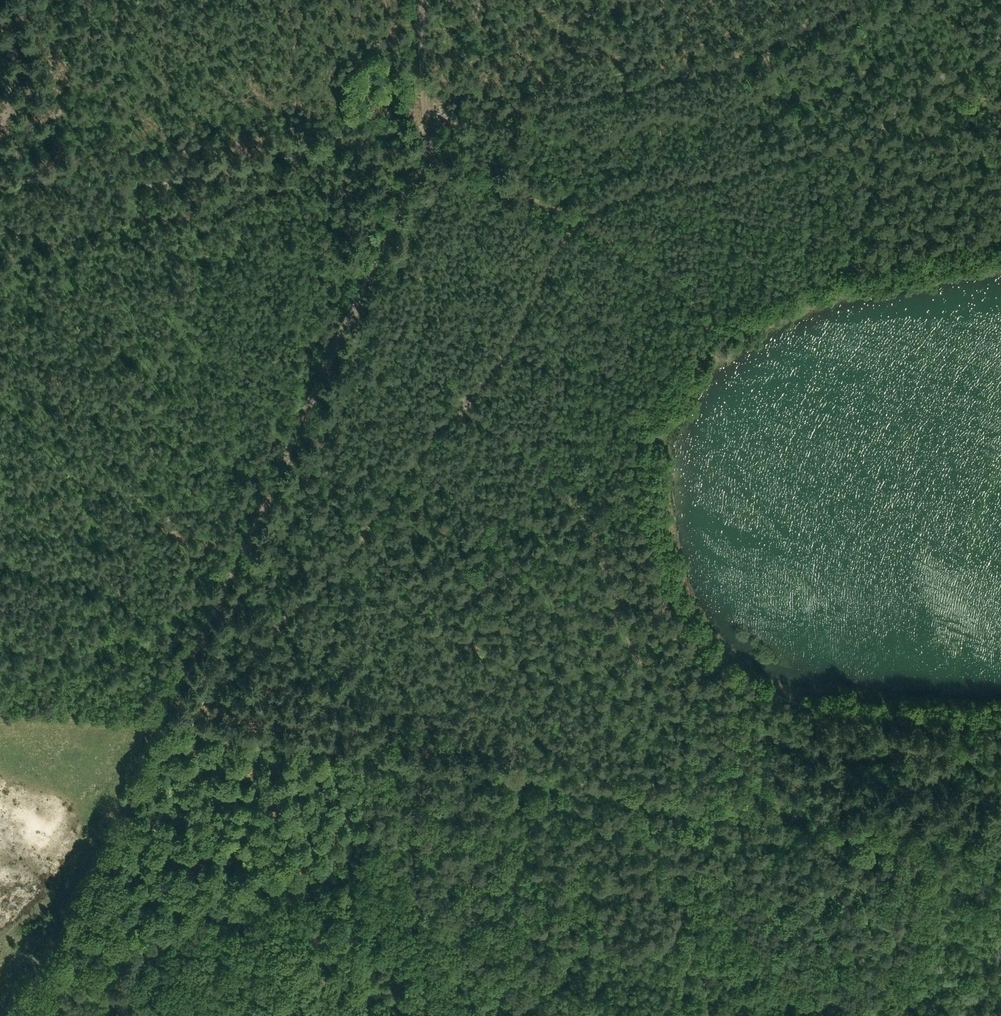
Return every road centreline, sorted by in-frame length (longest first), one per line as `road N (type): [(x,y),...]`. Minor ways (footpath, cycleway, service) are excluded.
road 1 (track): [(1000,225),(840,262),(706,310),(669,339),(643,378),(628,433),(638,545),(655,599),(700,657),(769,700),(833,715),(1000,725)]
road 2 (track): [(1000,841),(189,726)]
road 3 (track): [(418,148),(166,722)]
road 4 (track): [(418,126),(86,193),(25,177),(0,182)]
road 5 (track): [(25,1015),(166,722)]
road 6 (track): [(453,165),(578,221),(706,310)]
road 7 (track): [(663,74),(418,126)]
road 8 (track): [(845,0),(723,57),(663,74)]
road 9 (track): [(411,0),(418,126)]

